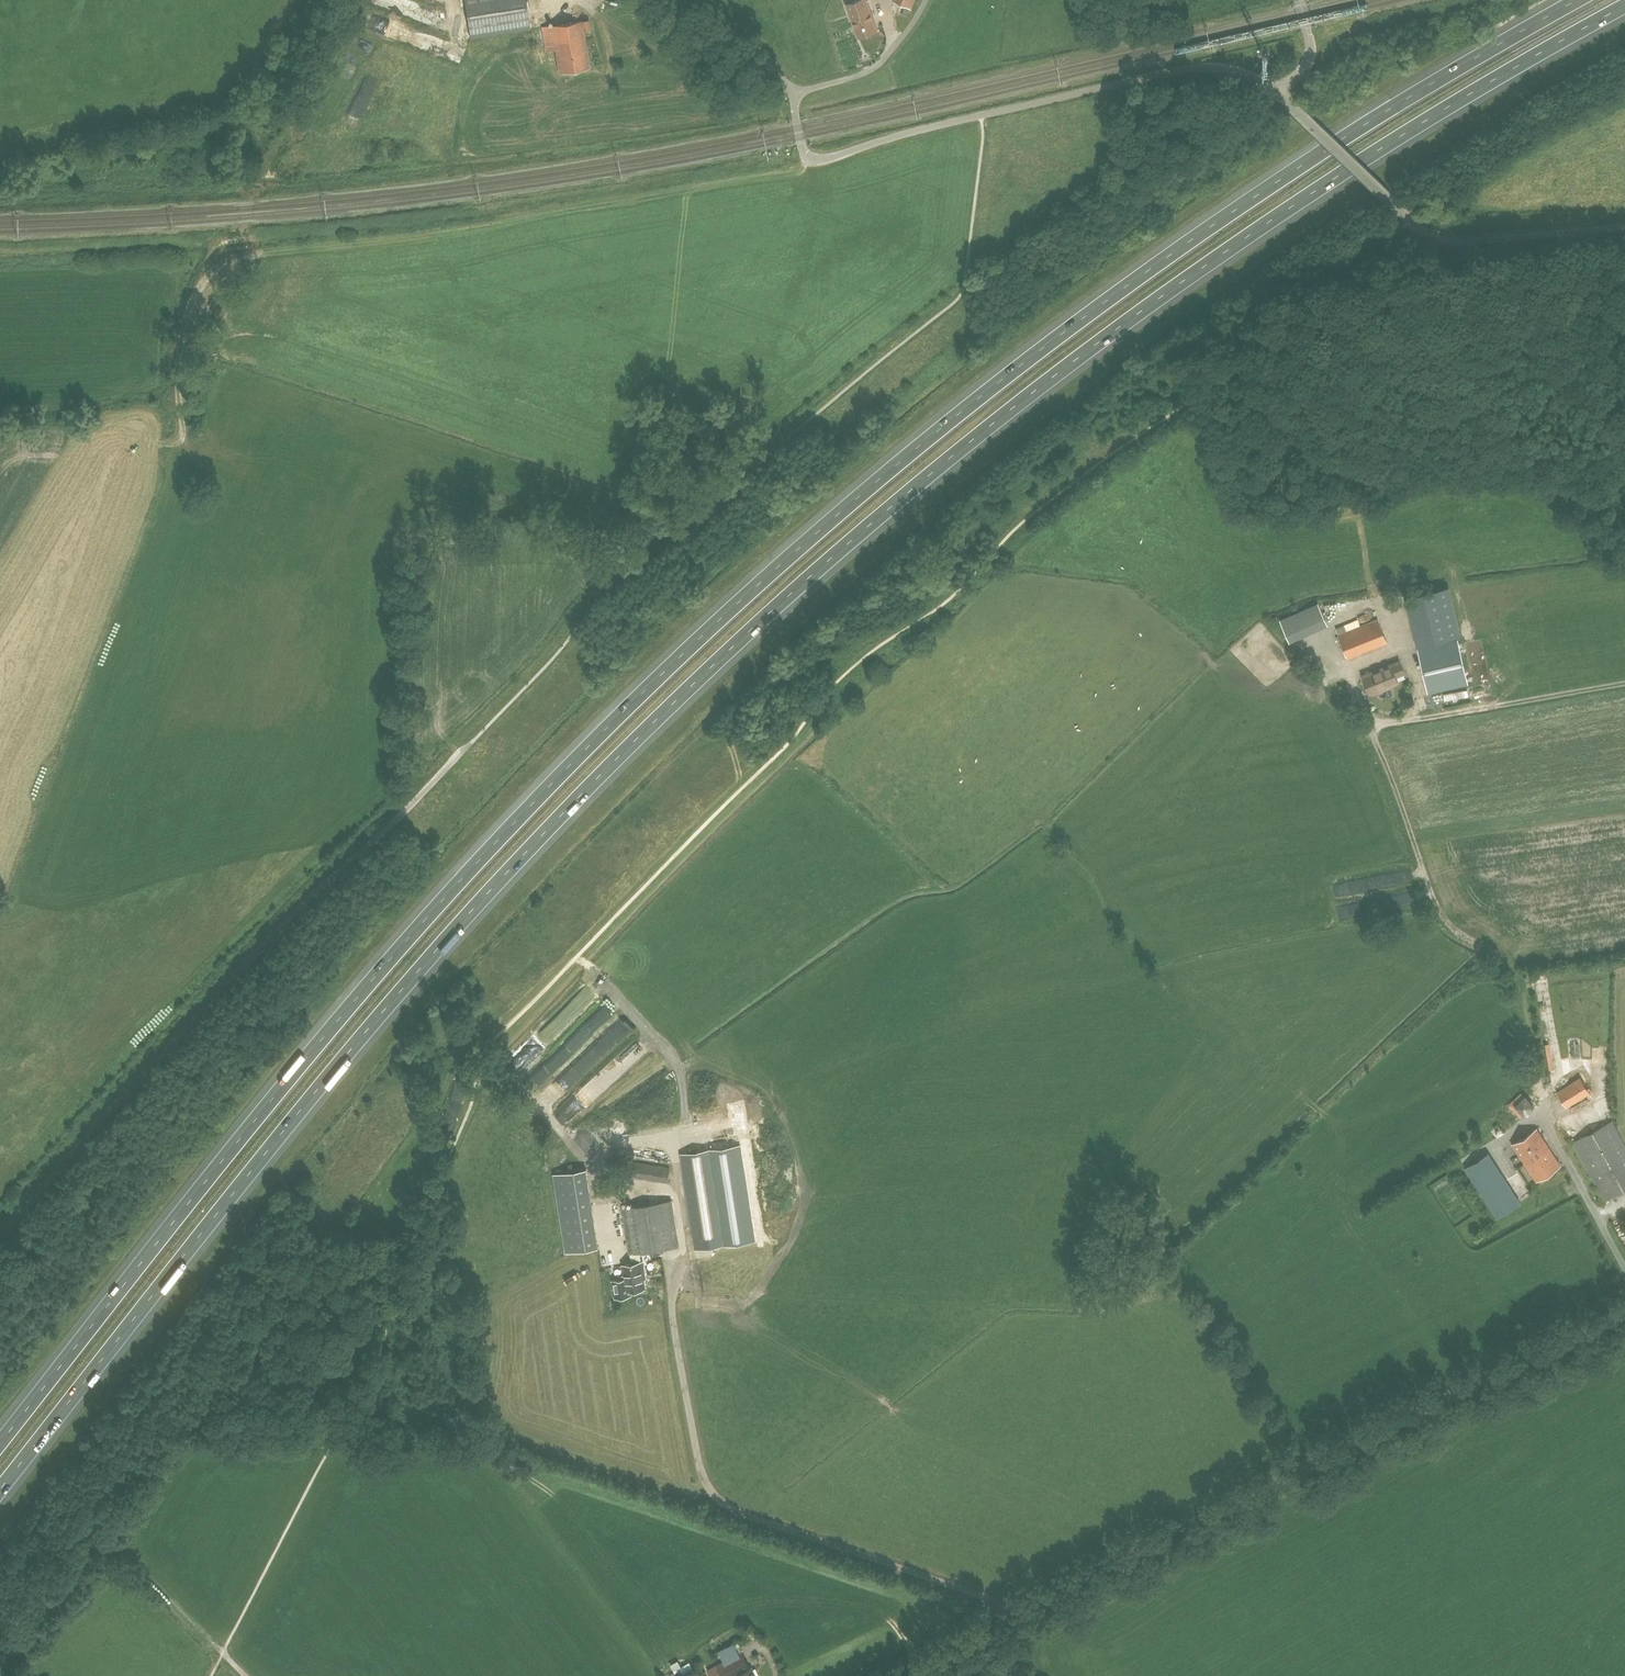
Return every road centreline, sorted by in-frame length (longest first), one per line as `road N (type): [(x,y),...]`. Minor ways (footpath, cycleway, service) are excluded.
road 1 (motorway): [(0,1490),(456,927),(717,662),(944,463),(1187,280),(1318,188),(1624,11)]
road 2 (motorway): [(1579,0),(1322,152),(1052,341),(887,472),(702,637),(415,932),(0,1442)]
road 3 (unclassified): [(0,1232),(222,990),(472,742)]
road 4 (unclassified): [(1019,1604),(1624,1303)]
road 5 (unclassified): [(1019,1604),(715,1498),(677,1339),(672,1270)]
road 6 (unclassified): [(980,115),(1198,68),(1242,74),(1277,92)]
road 7 (unclassified): [(1385,198),(1411,223),(1450,241),(1624,226)]
road 8 (track): [(1380,720),(1624,683)]
road 9 (unclassified): [(980,115),(811,159),(792,91)]
road 10 (track): [(188,448),(181,362),(233,248)]
road 11 (track): [(1385,724),(1374,731),(1378,746),(1438,910)]
road 12 (unclassified): [(792,91),(876,66),(926,0)]
road 13 (unclassified): [(1385,198),(1277,92)]
road 14 (unclassified): [(888,1675),(1019,1604)]
road 15 (unclassified): [(792,91),(699,0)]

